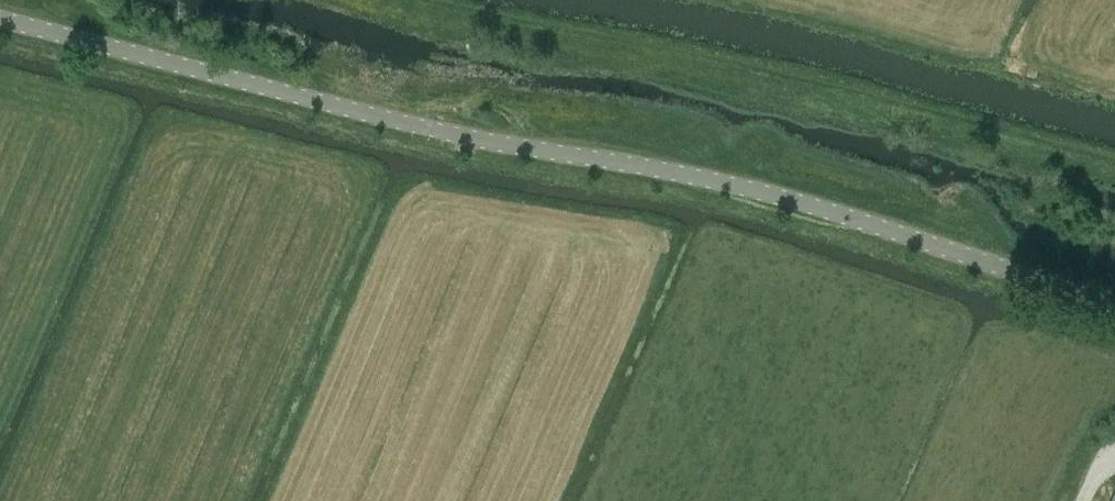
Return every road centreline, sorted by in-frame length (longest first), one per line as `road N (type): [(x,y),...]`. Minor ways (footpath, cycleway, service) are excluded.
road 1 (unclassified): [(1114,307),(749,193),(512,150),(0,23)]
road 2 (track): [(1114,162),(419,0)]

